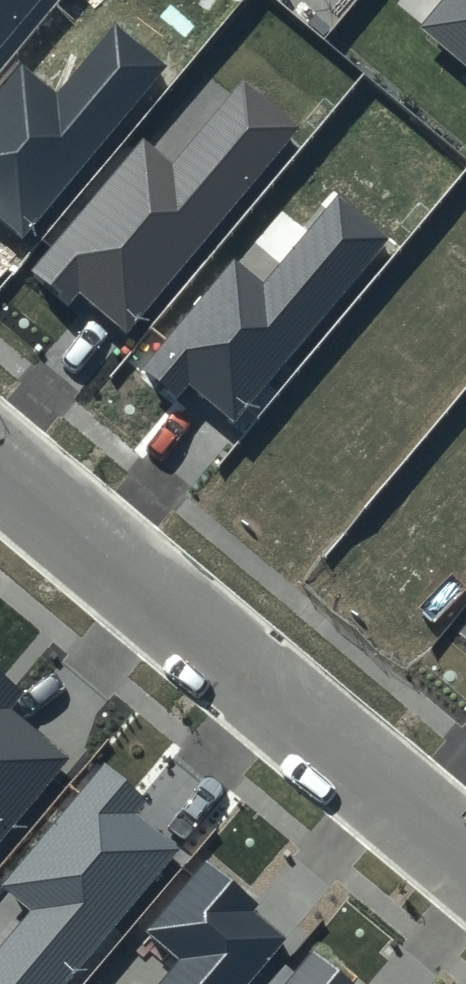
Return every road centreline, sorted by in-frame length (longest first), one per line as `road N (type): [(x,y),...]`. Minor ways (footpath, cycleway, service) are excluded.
road 1 (residential): [(465,863),(0,471)]

